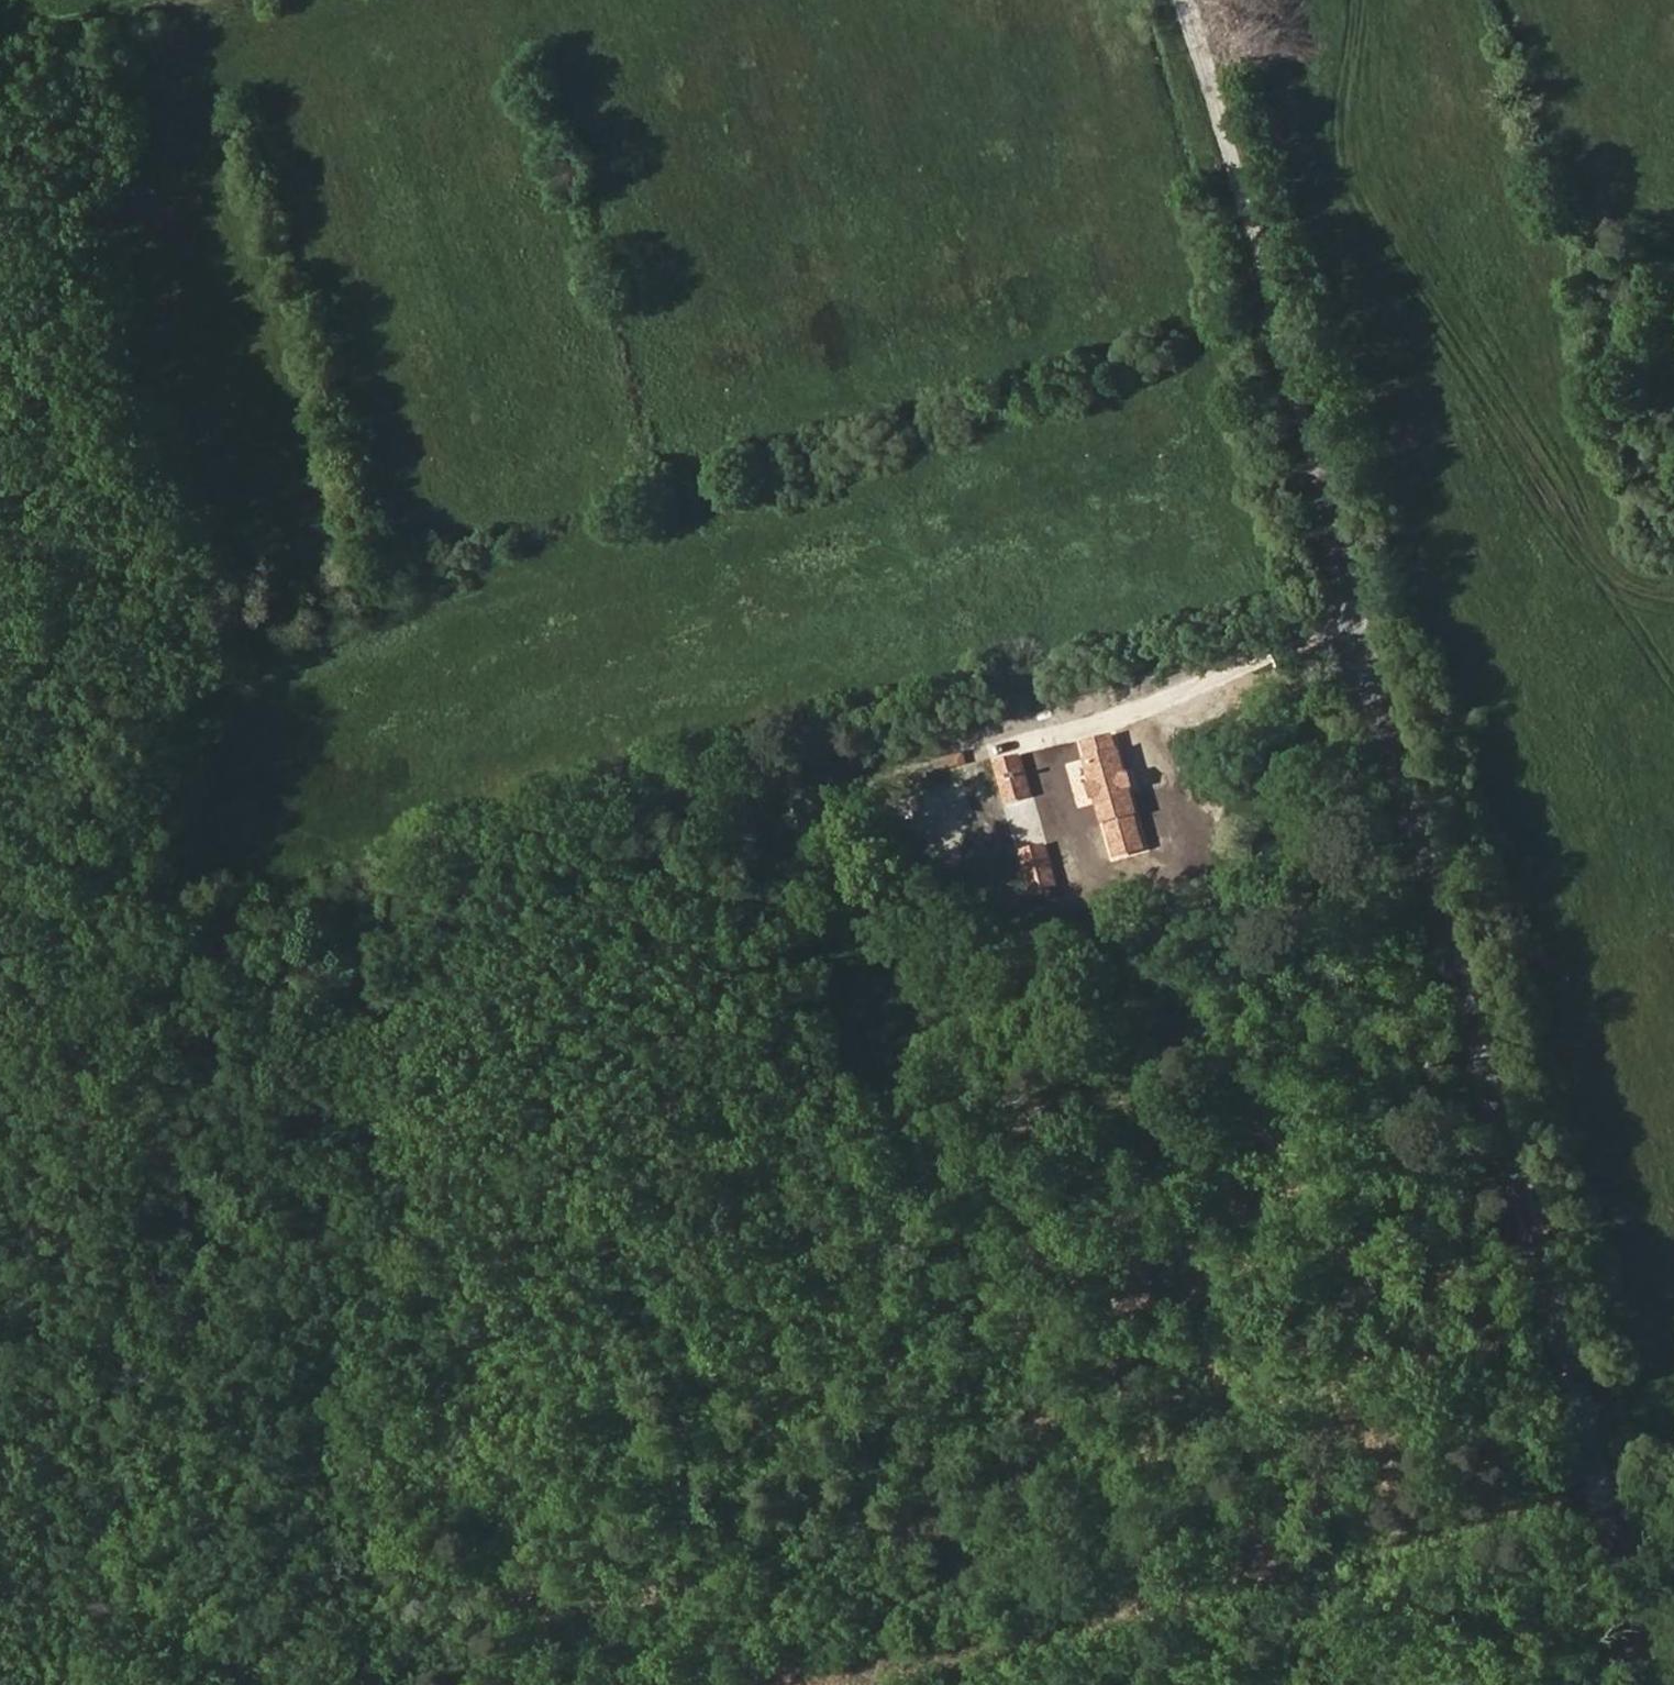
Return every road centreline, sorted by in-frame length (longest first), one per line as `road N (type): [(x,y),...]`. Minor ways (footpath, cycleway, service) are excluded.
road 1 (track): [(1179,0),(1343,537),(1385,720),(1557,1308),(1656,1684)]
road 2 (track): [(0,52),(181,0)]

